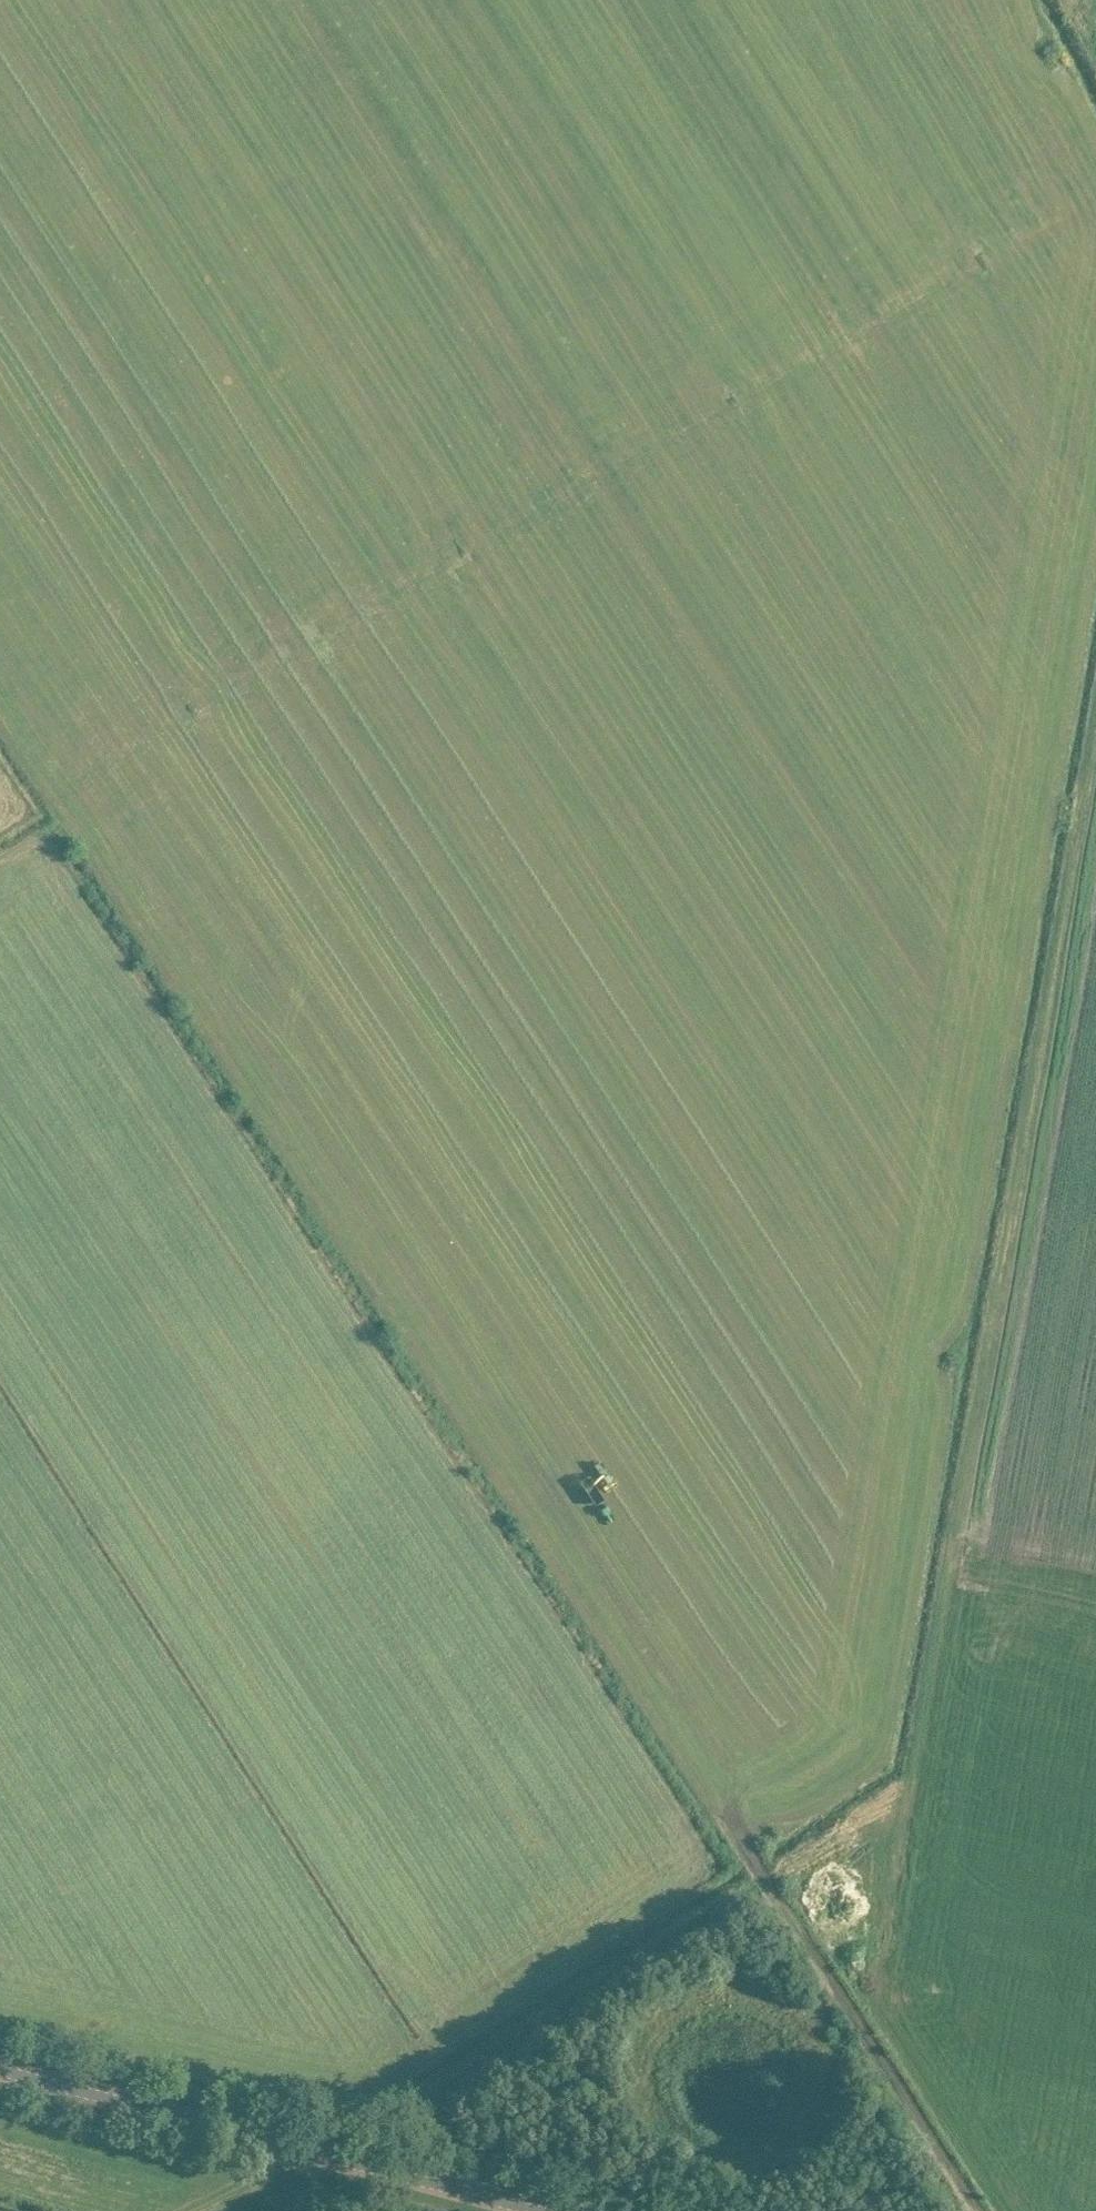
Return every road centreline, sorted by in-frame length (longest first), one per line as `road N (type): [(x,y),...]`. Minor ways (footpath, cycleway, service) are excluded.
road 1 (tertiary): [(528,2210),(0,2072)]

